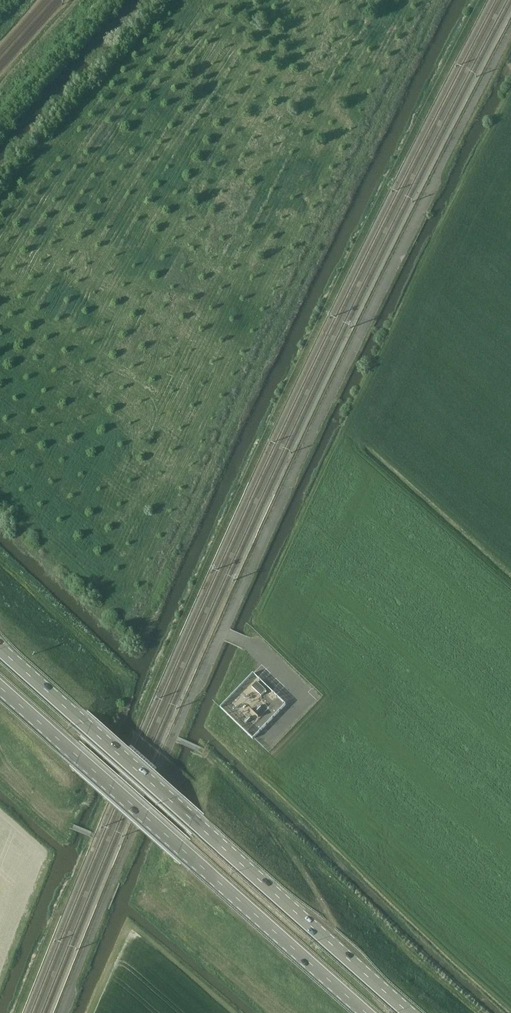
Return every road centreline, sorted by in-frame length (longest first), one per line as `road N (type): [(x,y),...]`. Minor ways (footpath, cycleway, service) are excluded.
road 1 (track): [(136,620),(437,0)]
road 2 (primary): [(415,1012),(0,649)]
road 3 (primary): [(0,687),(364,1012)]

